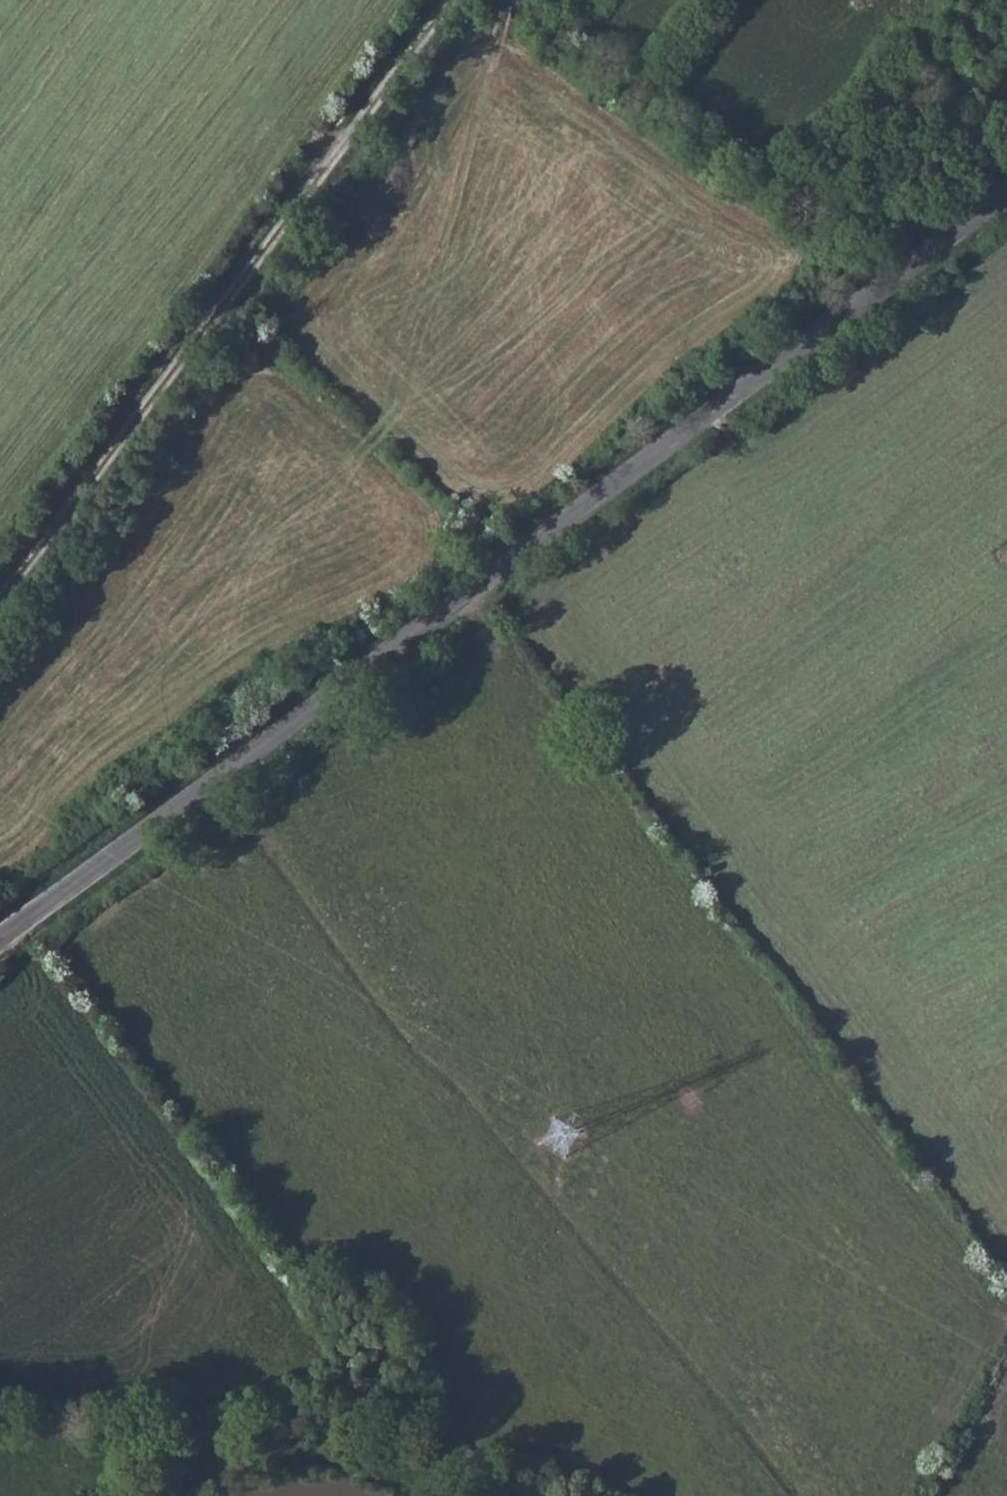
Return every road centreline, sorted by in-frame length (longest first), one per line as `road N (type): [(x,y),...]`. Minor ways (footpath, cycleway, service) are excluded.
road 1 (unclassified): [(0,935),(1006,192)]
road 2 (track): [(455,0),(0,596)]

